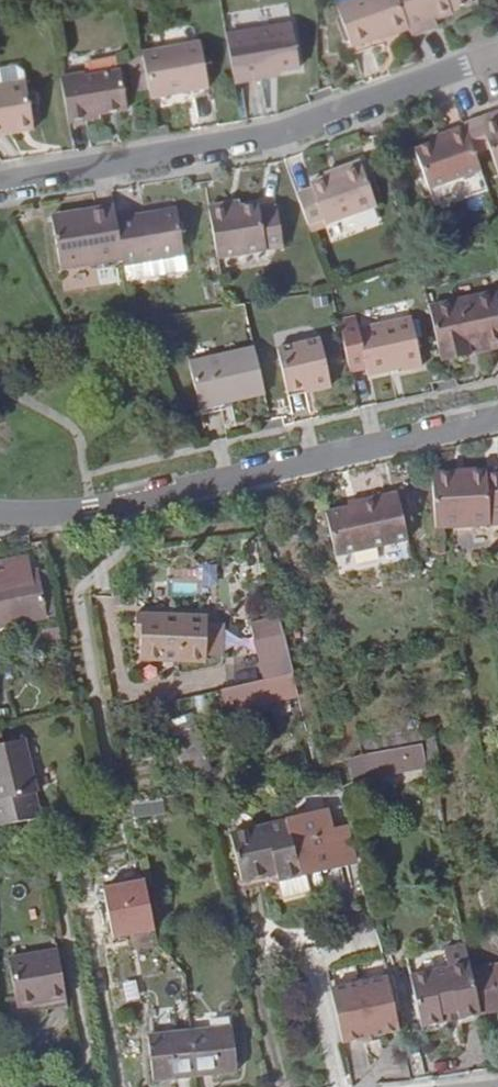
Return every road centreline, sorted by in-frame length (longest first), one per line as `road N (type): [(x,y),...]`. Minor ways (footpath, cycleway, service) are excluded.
road 1 (residential): [(0,181),(270,132),(497,50)]
road 2 (residential): [(497,417),(82,510),(0,511)]

